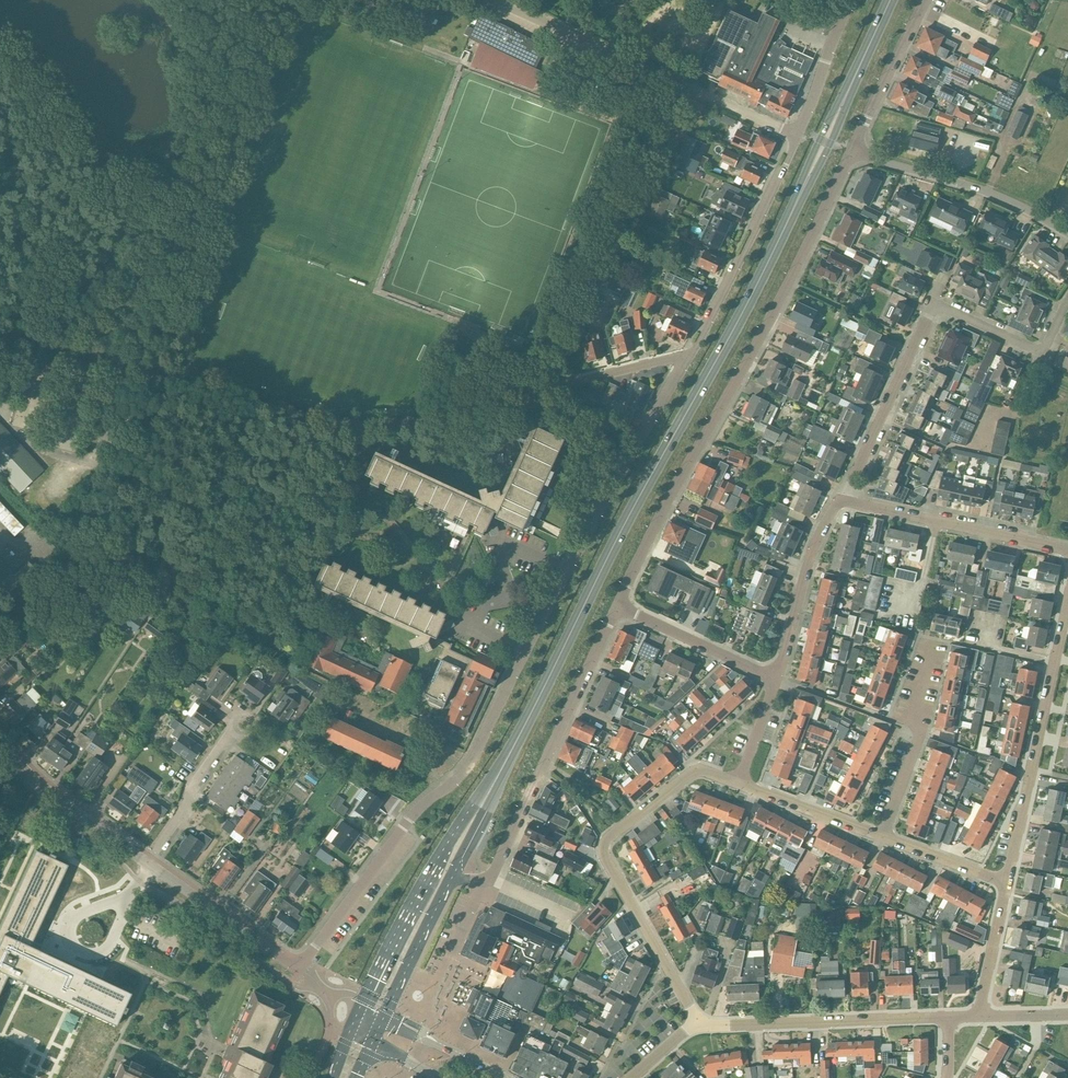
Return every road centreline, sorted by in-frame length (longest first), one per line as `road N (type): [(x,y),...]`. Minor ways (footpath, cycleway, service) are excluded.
road 1 (residential): [(299,969),(417,809),(472,762),(686,361)]
road 2 (unclassified): [(0,330),(257,406),(362,424),(421,420),(686,361)]
road 3 (primary): [(500,773),(800,196)]
road 4 (residential): [(617,606),(853,150)]
road 5 (residential): [(841,499),(929,313),(946,309),(1041,353),(1067,300)]
road 6 (residential): [(739,784),(698,769),(605,841),(603,851),(701,1025)]
road 7 (unclassified): [(797,136),(494,0)]
road 8 (residential): [(487,880),(617,606)]
road 9 (residential): [(1008,882),(1067,604)]
road 10 (primary): [(500,773),(425,881),(360,1009)]
road 11 (residential): [(686,361),(797,136)]
road 12 (residential): [(948,1017),(701,1025)]
road 13 (residential): [(1067,235),(996,193),(853,150)]
road 14 (residential): [(1067,550),(841,499)]
road 15 (primary): [(800,196),(895,0)]
road 16 (primary): [(886,0),(800,196)]
road 17 (residential): [(884,838),(920,731),(931,646)]
road 18 (residential): [(777,677),(810,558),(841,499)]
road 19 (tertiary): [(299,969),(145,862)]
road 20 (tertiary): [(145,862),(0,744)]
road 21 (residential): [(145,862),(243,715)]
road 22 (residential): [(777,677),(617,606)]
road 23 (residential): [(853,150),(927,0)]
road 24 (residential): [(884,838),(739,784)]
road 25 (primary): [(383,1020),(450,882)]
road 26 (unclassified): [(797,136),(851,0)]
road 27 (residential): [(978,1017),(1008,882)]
road 28 (residential): [(1008,882),(884,838)]

